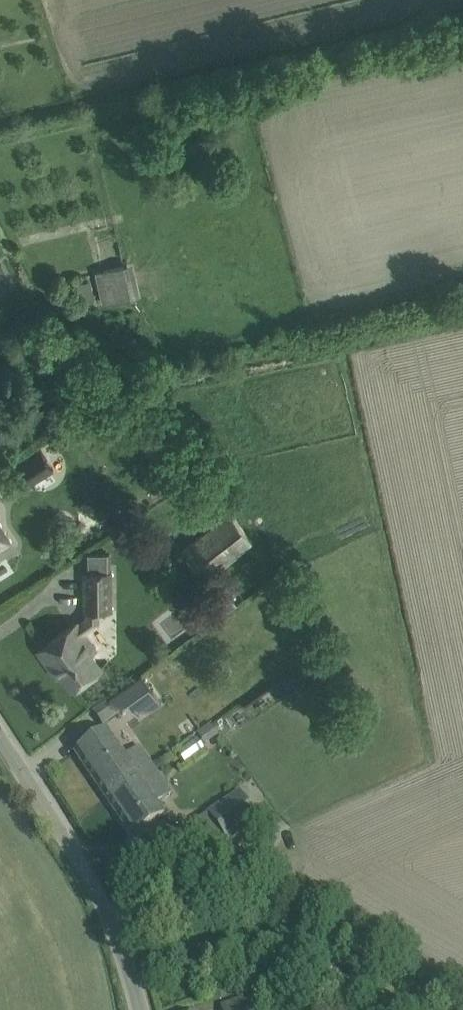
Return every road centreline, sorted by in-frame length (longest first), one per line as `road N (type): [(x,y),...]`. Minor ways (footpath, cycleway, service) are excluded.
road 1 (residential): [(92,882),(0,736)]
road 2 (unclassified): [(140,1009),(92,882)]

